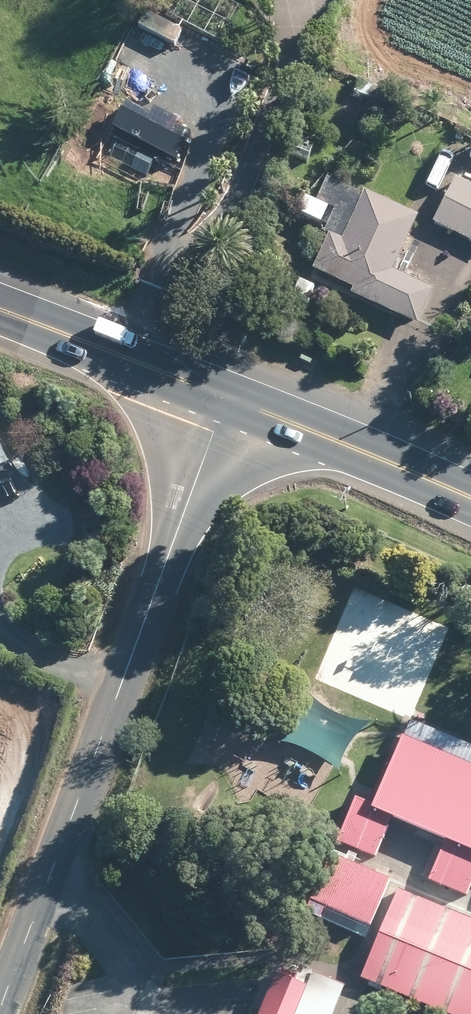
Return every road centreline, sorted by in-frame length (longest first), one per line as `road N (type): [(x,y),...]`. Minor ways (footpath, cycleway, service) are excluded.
road 1 (tertiary): [(0,1003),(226,395)]
road 2 (secondary): [(470,508),(226,395)]
road 3 (secondary): [(226,395),(0,312)]

